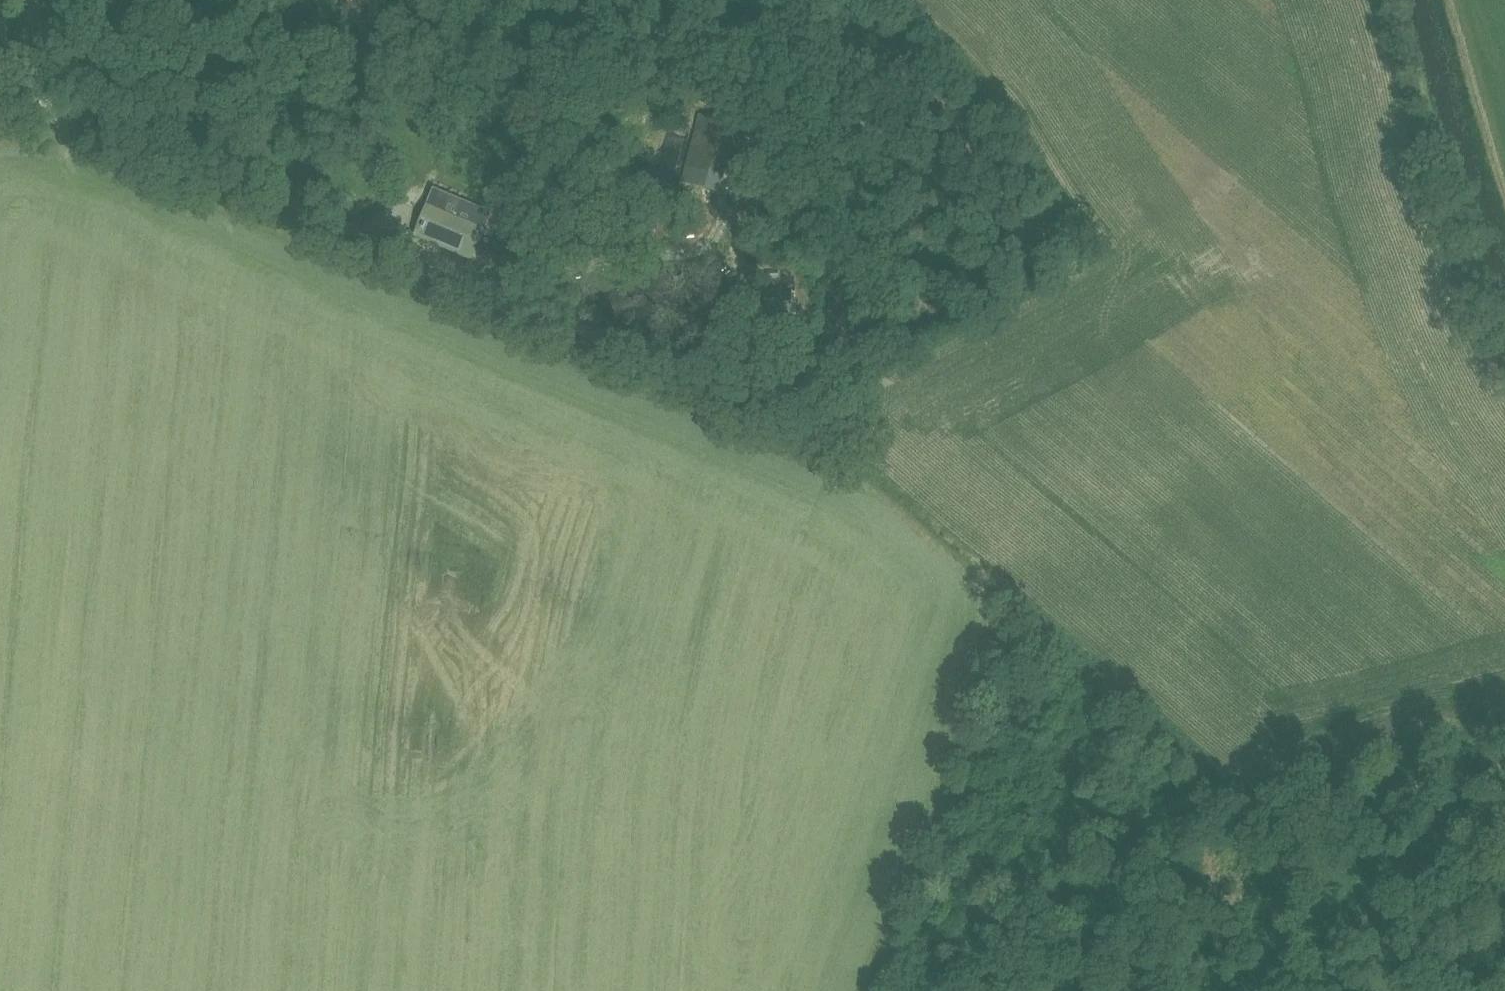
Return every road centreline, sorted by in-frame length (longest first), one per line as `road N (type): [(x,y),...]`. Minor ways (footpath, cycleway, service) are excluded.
road 1 (unclassified): [(0,105),(50,92),(80,73),(112,45),(135,0)]

